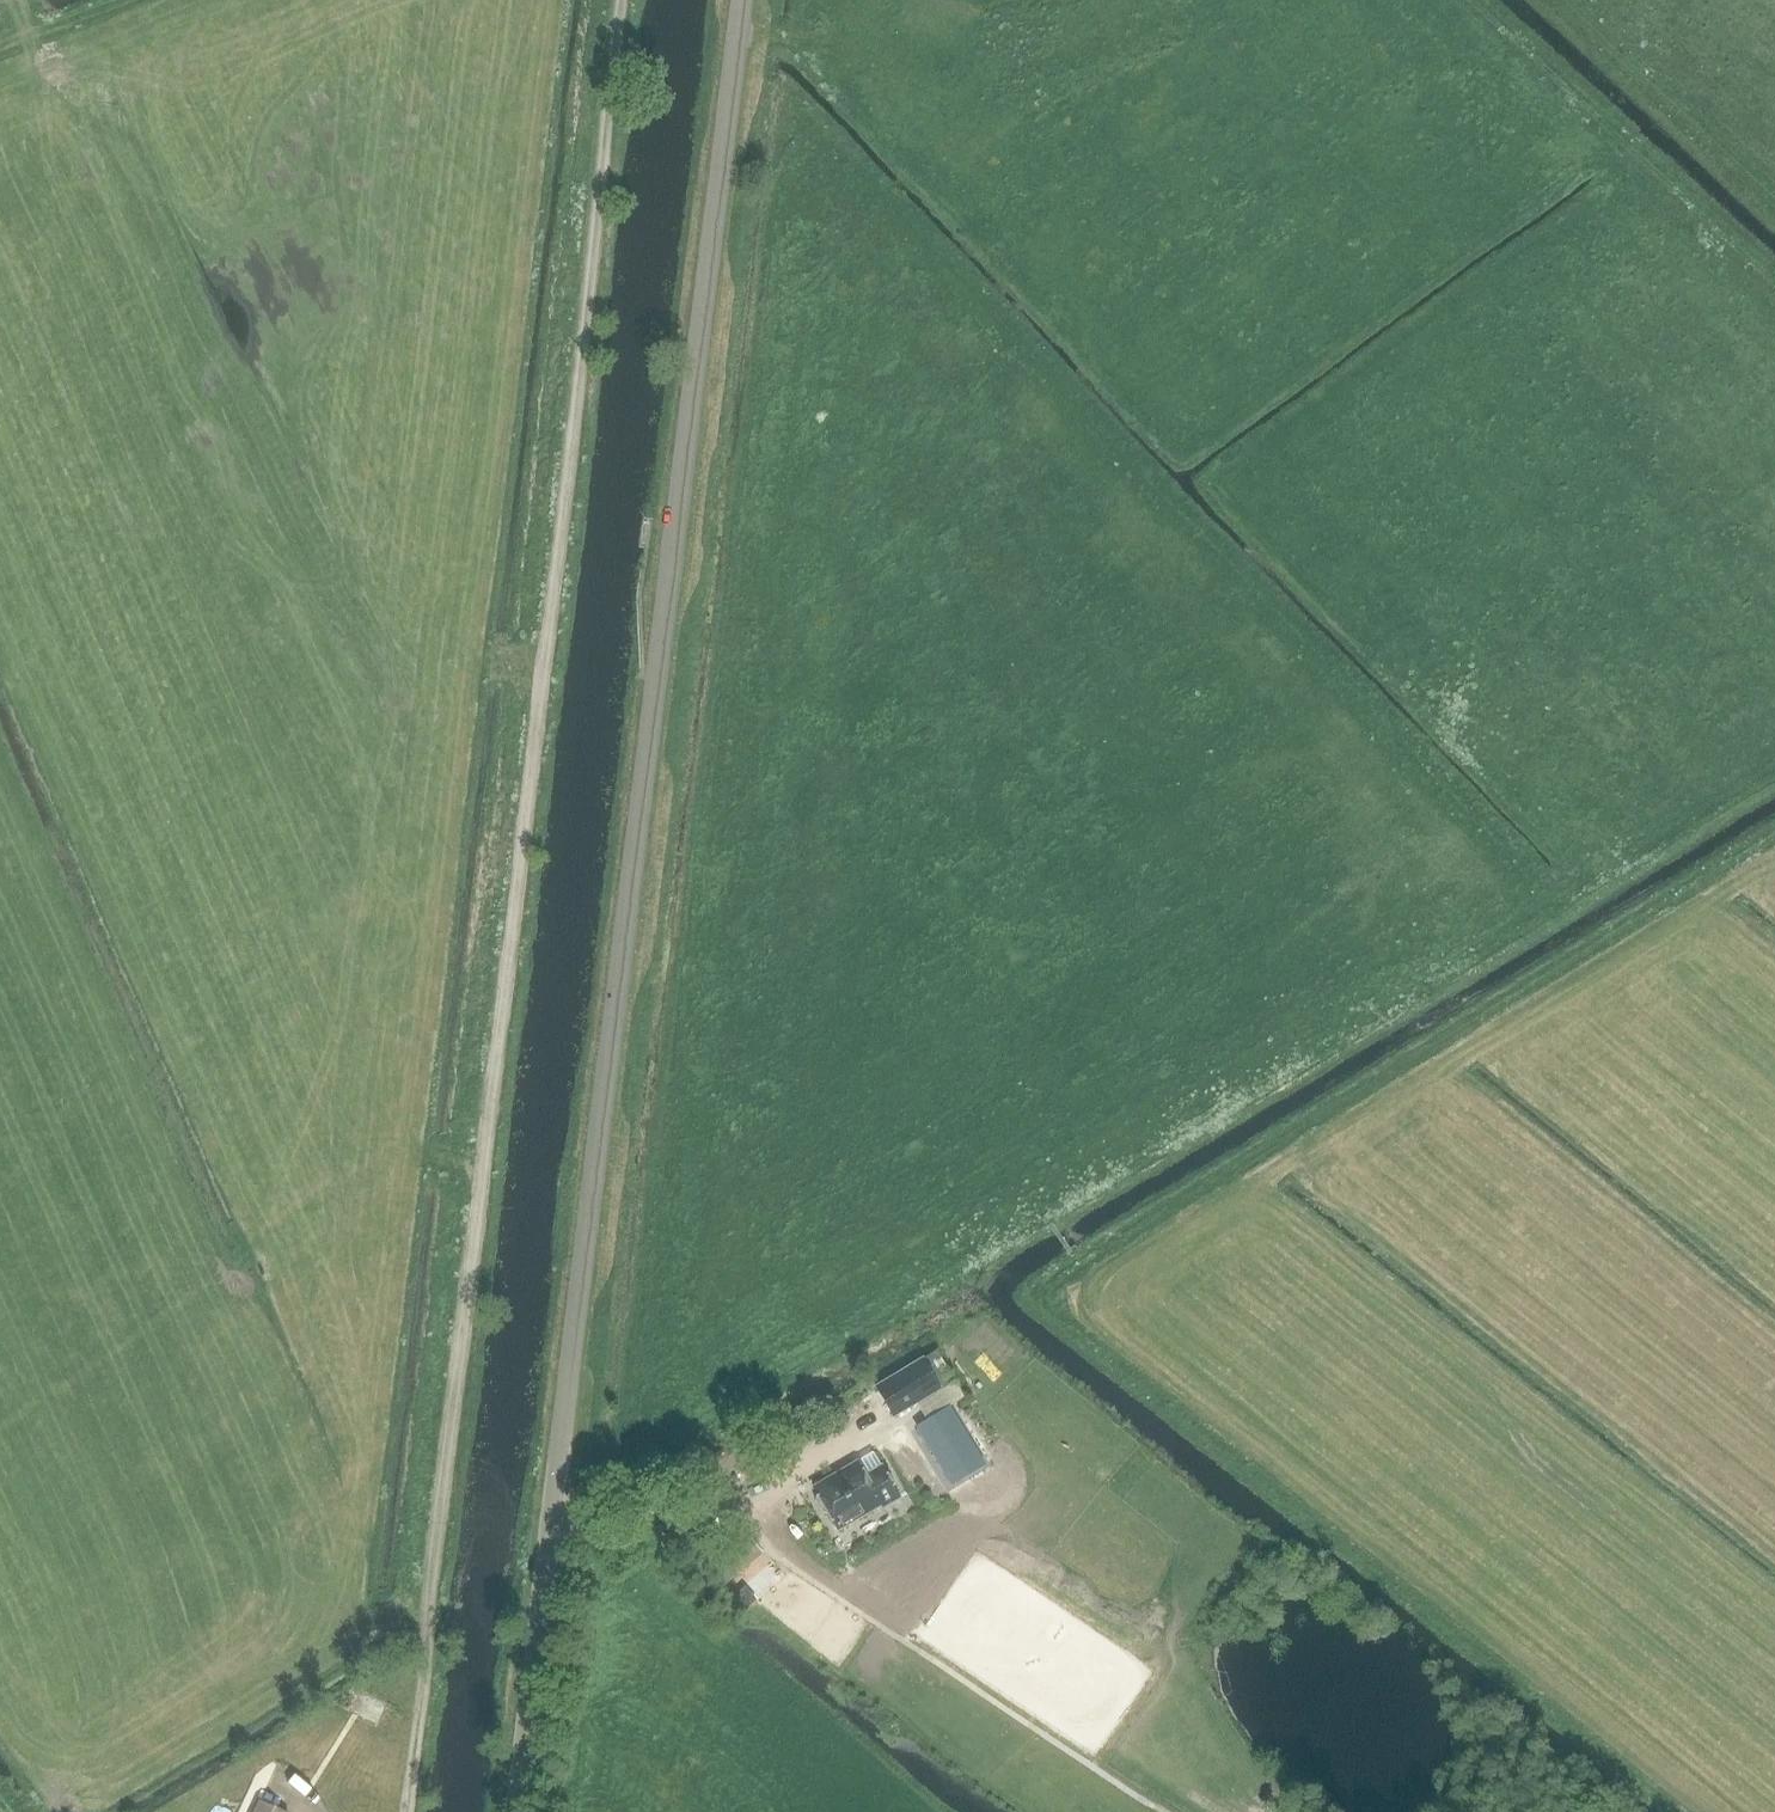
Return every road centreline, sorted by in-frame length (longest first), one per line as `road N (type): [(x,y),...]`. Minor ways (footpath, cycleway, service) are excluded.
road 1 (unclassified): [(515,1811),(742,0)]
road 2 (track): [(406,1811),(631,0)]

